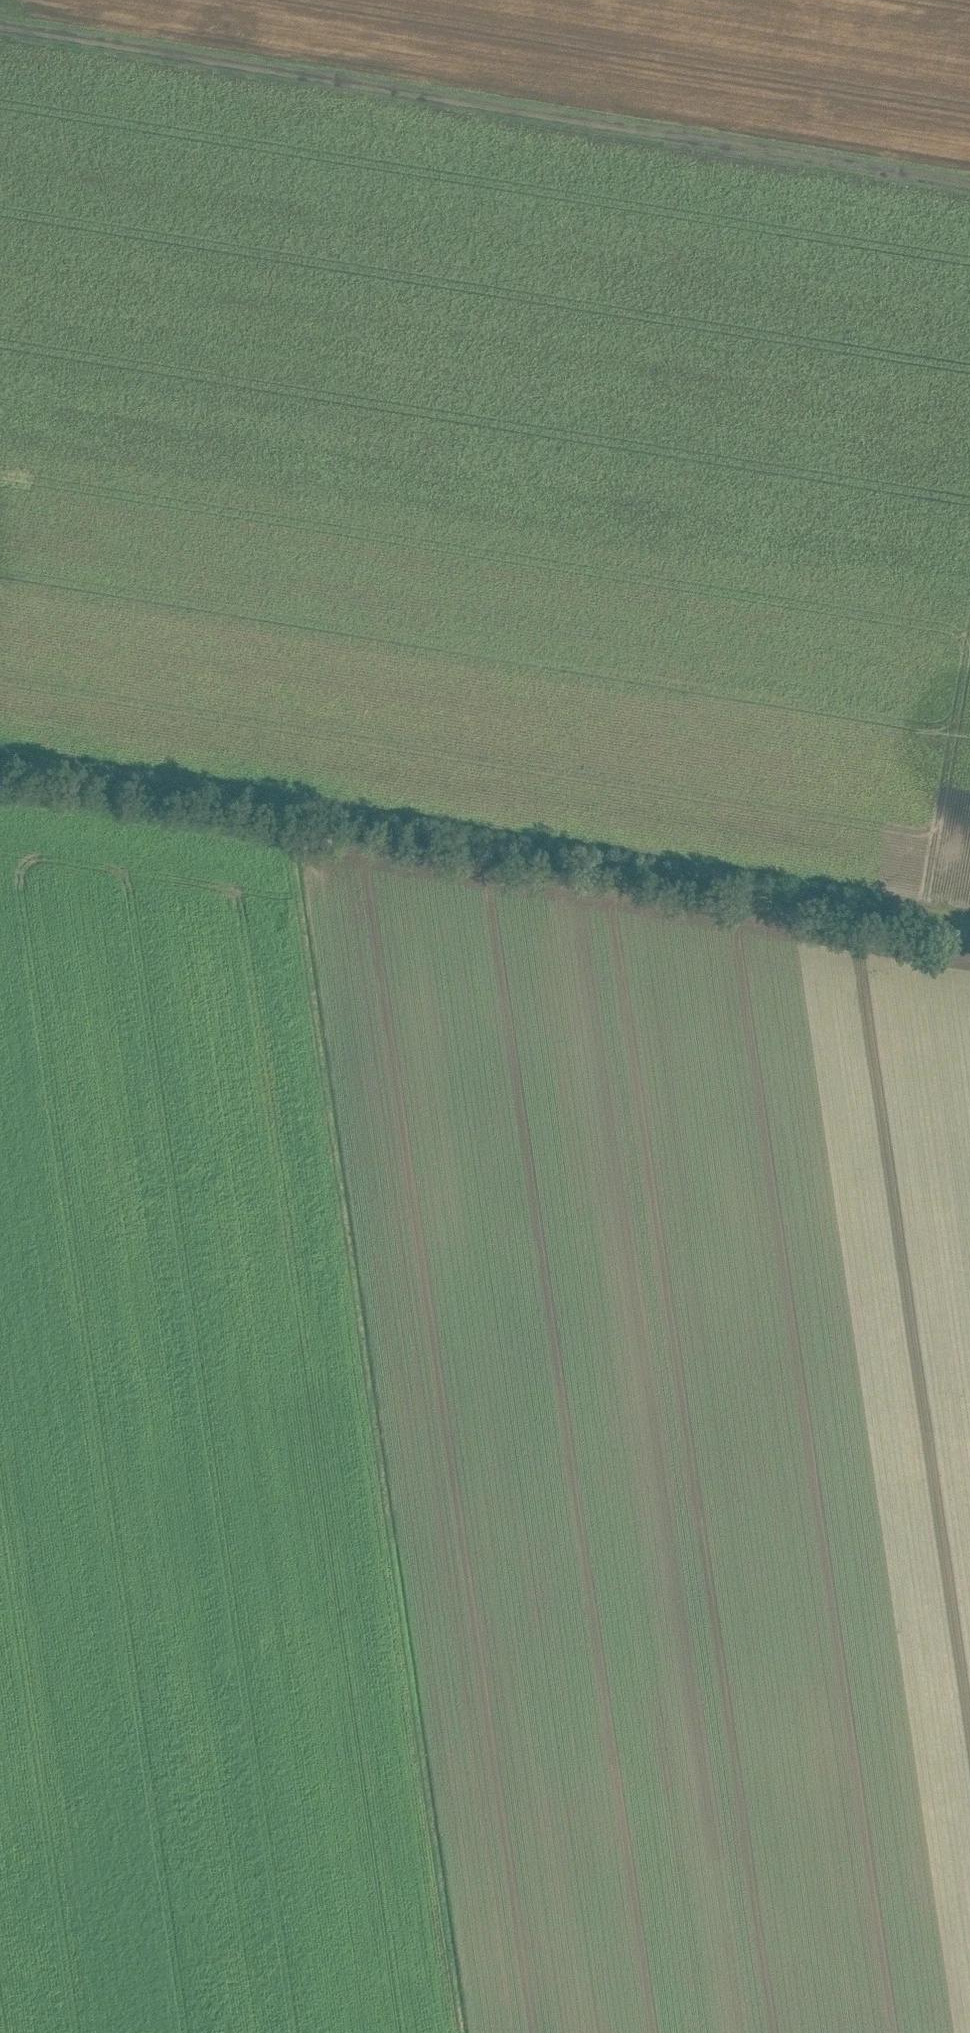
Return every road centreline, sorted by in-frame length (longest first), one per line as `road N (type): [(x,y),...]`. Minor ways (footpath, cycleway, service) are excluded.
road 1 (track): [(0,28),(969,184)]

